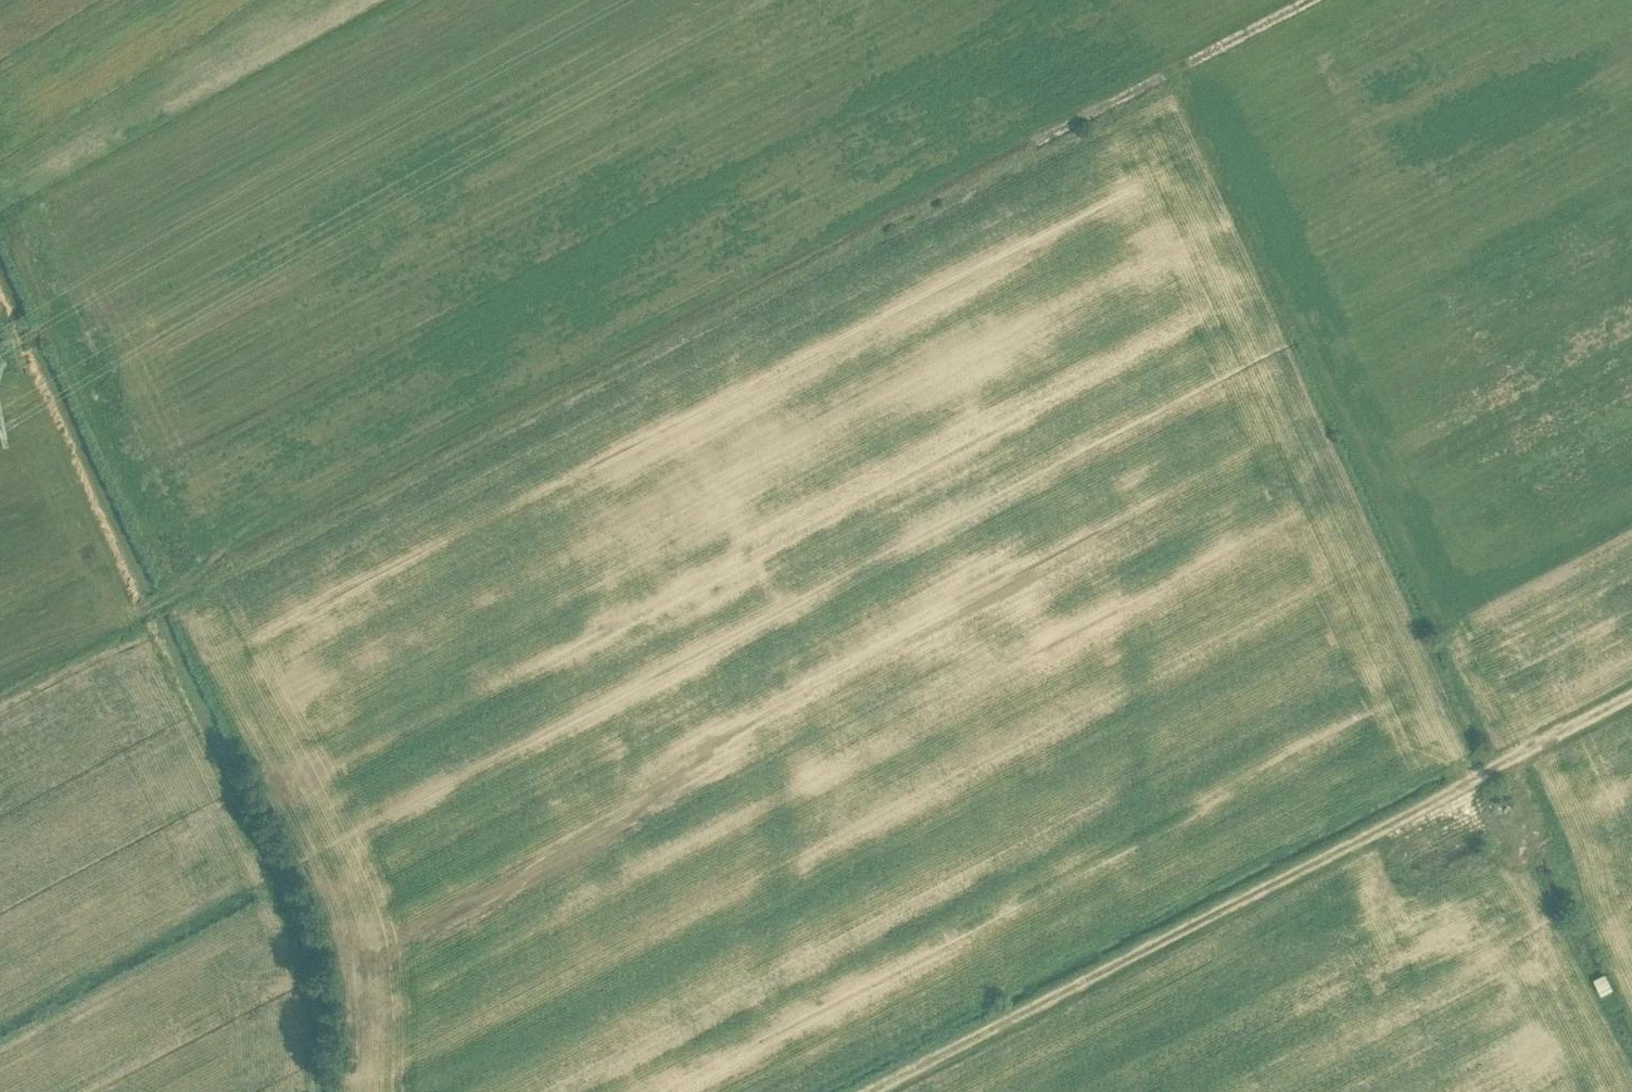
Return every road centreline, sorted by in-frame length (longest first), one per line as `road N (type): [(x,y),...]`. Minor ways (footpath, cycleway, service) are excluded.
road 1 (track): [(1631,695),(862,1091)]

